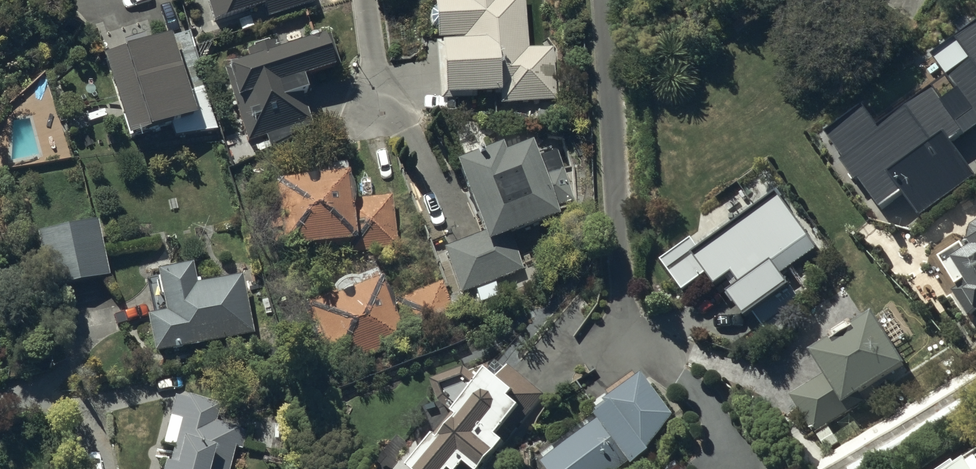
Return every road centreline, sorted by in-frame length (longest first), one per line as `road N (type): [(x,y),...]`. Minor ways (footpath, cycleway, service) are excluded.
road 1 (residential): [(626,352),(604,0)]

